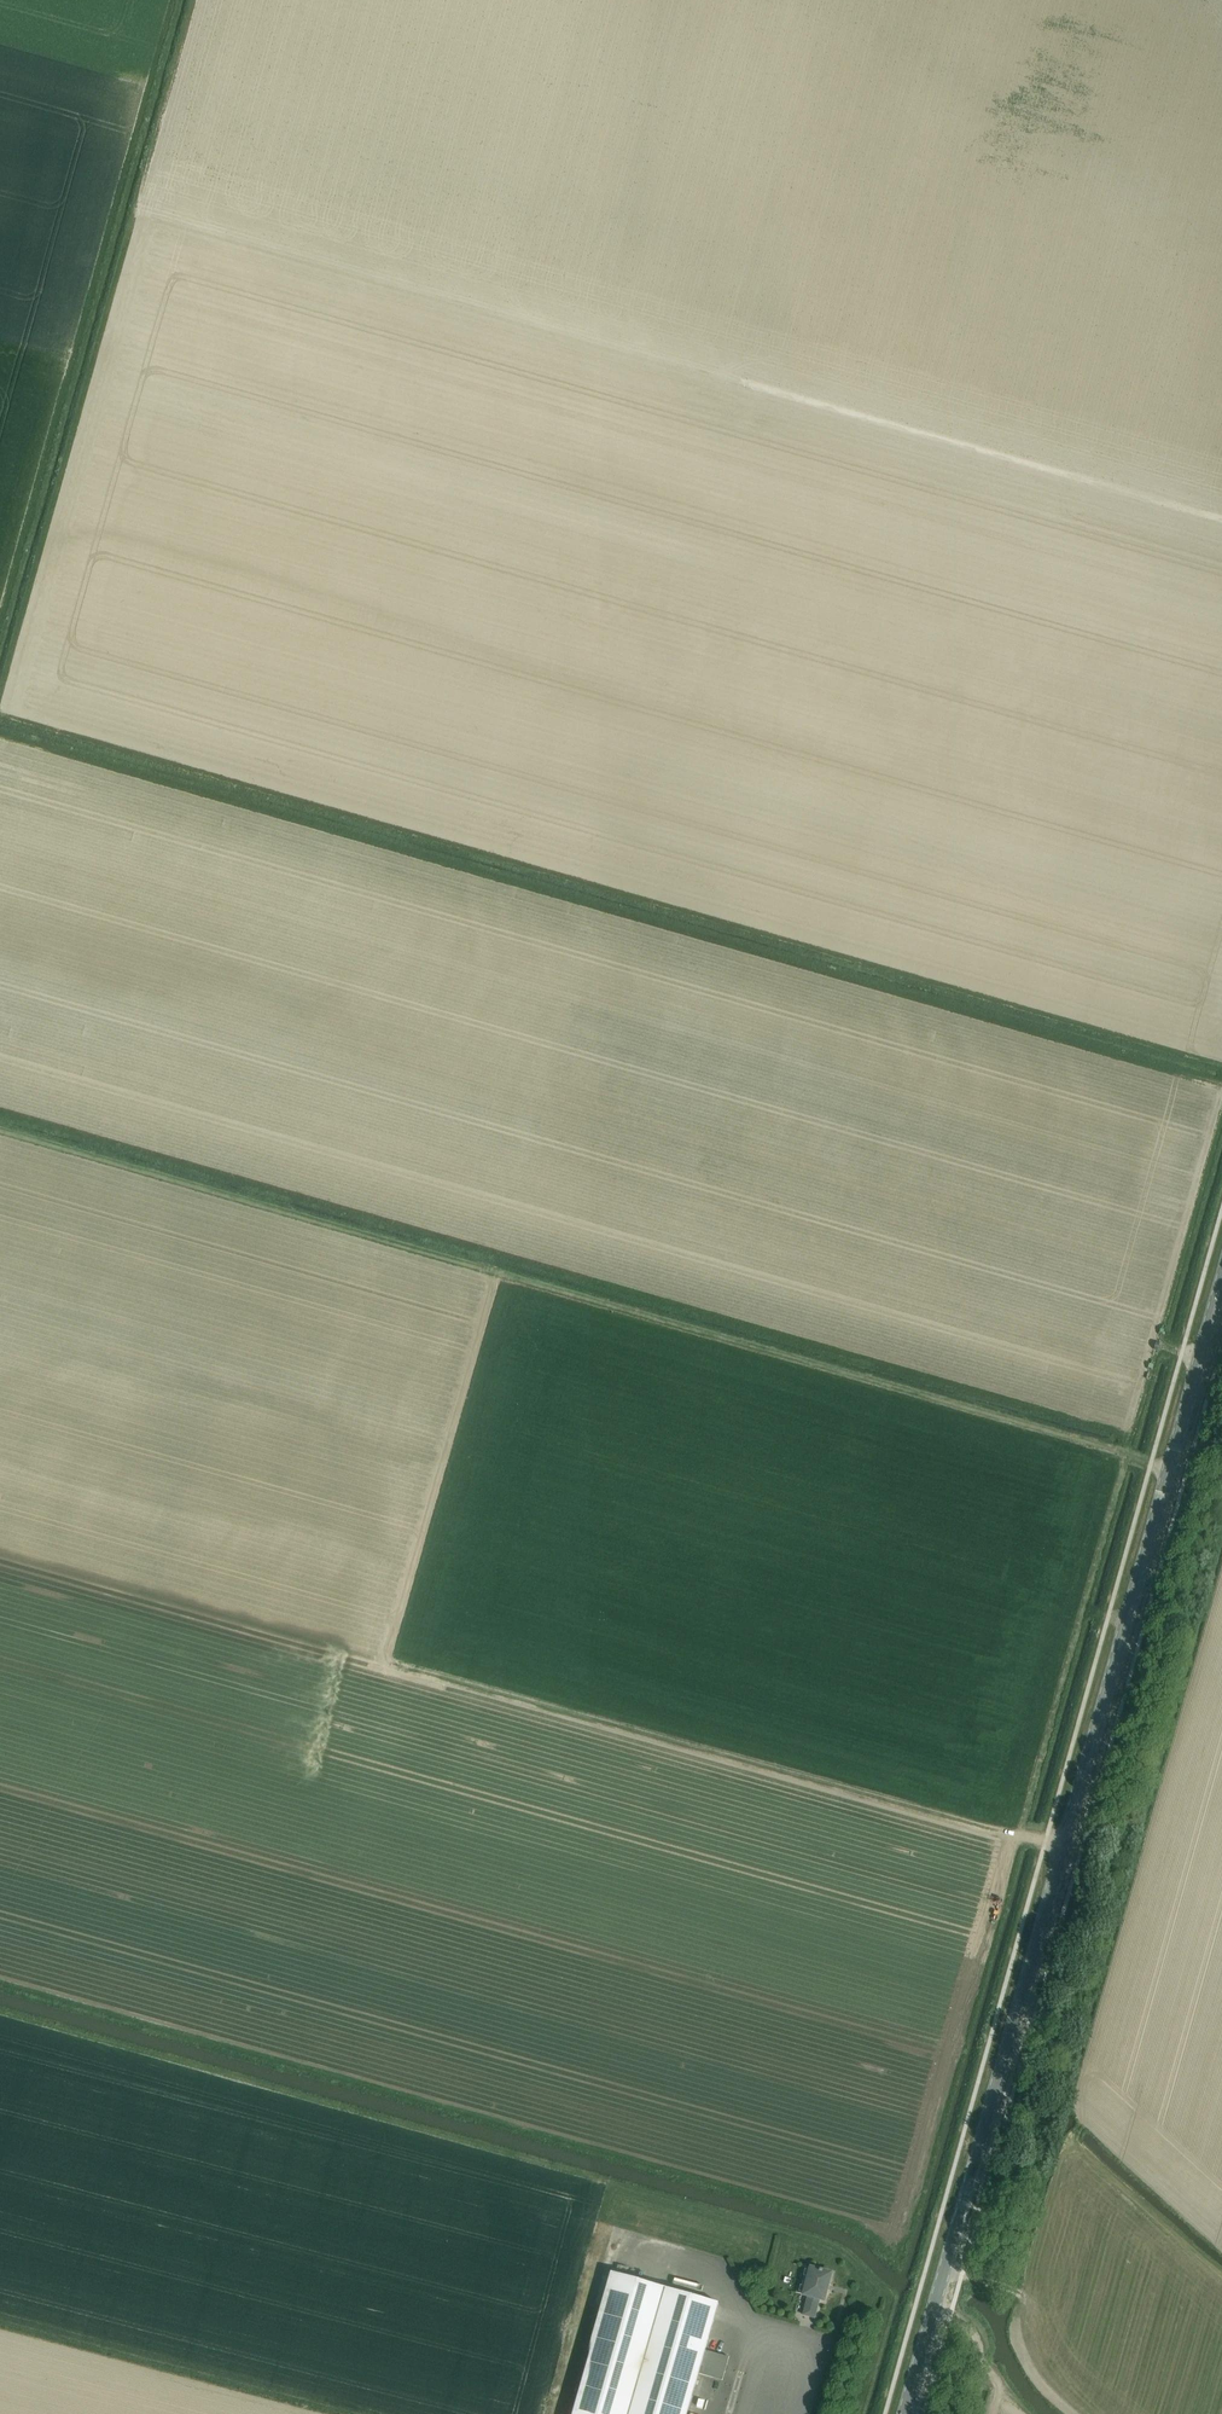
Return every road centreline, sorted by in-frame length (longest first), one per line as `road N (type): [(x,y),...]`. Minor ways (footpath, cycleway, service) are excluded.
road 1 (secondary): [(904,2413),(1221,1275)]
road 2 (track): [(1221,518),(746,382)]

